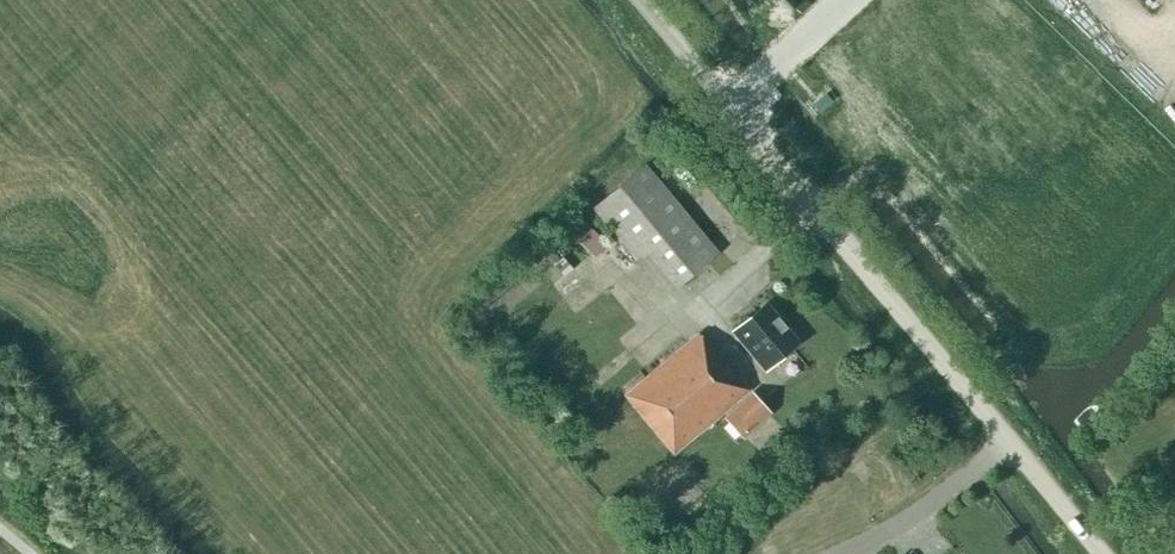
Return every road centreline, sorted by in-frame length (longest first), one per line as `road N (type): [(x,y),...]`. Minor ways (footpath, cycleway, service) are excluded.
road 1 (unclassified): [(1088,553),(628,0)]

